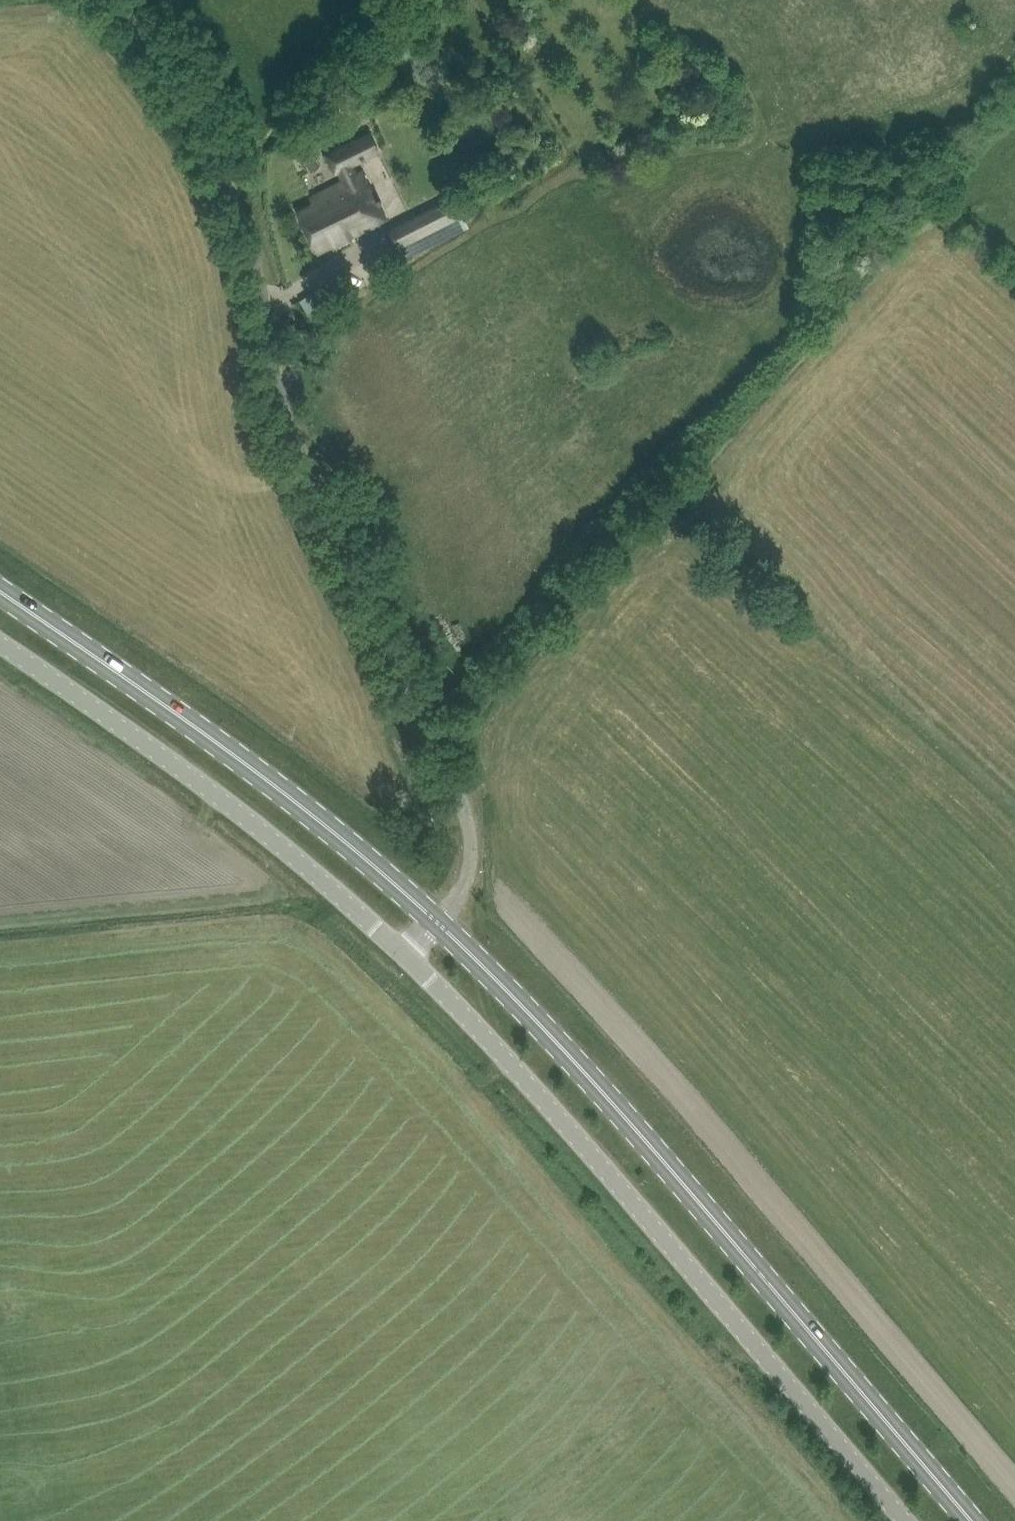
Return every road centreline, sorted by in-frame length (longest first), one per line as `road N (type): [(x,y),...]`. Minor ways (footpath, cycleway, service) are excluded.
road 1 (unclassified): [(447,912),(469,871),(463,809),(310,476),(231,192),(186,103),(109,0)]
road 2 (primary): [(971,1520),(624,1117),(436,922)]
road 3 (unclassified): [(903,1520),(590,1154),(404,956)]
road 4 (primary): [(436,922),(254,770),(0,592)]
road 5 (unclassified): [(404,956),(203,786),(0,644)]

